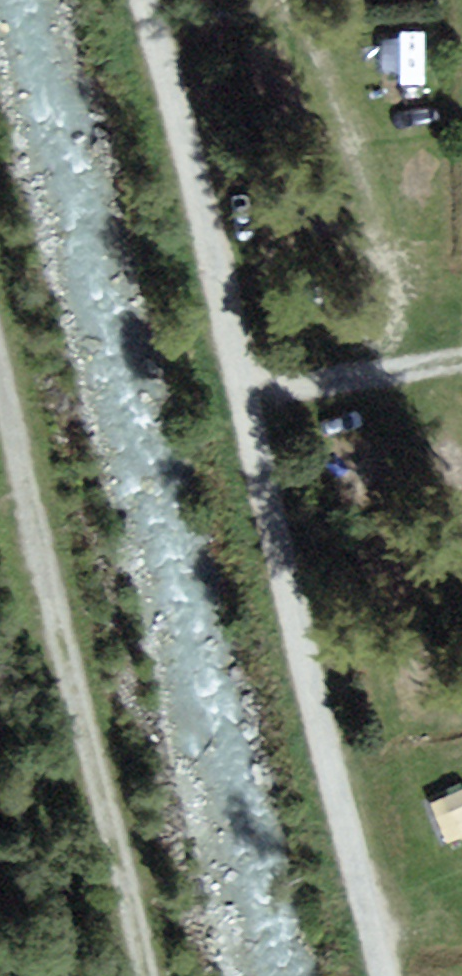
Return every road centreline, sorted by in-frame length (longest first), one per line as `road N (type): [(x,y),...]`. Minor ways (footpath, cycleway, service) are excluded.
road 1 (track): [(141,0),(387,975)]
road 2 (track): [(0,385),(143,975)]
road 3 (track): [(241,390),(461,361)]

